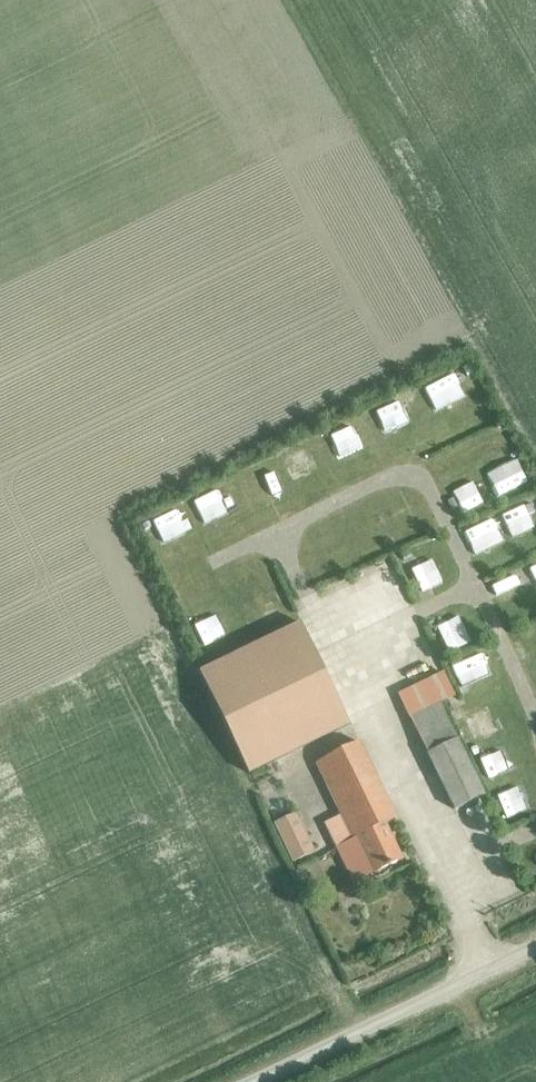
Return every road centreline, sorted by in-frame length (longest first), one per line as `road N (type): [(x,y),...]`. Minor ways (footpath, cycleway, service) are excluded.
road 1 (unclassified): [(234,1081),(535,937)]

